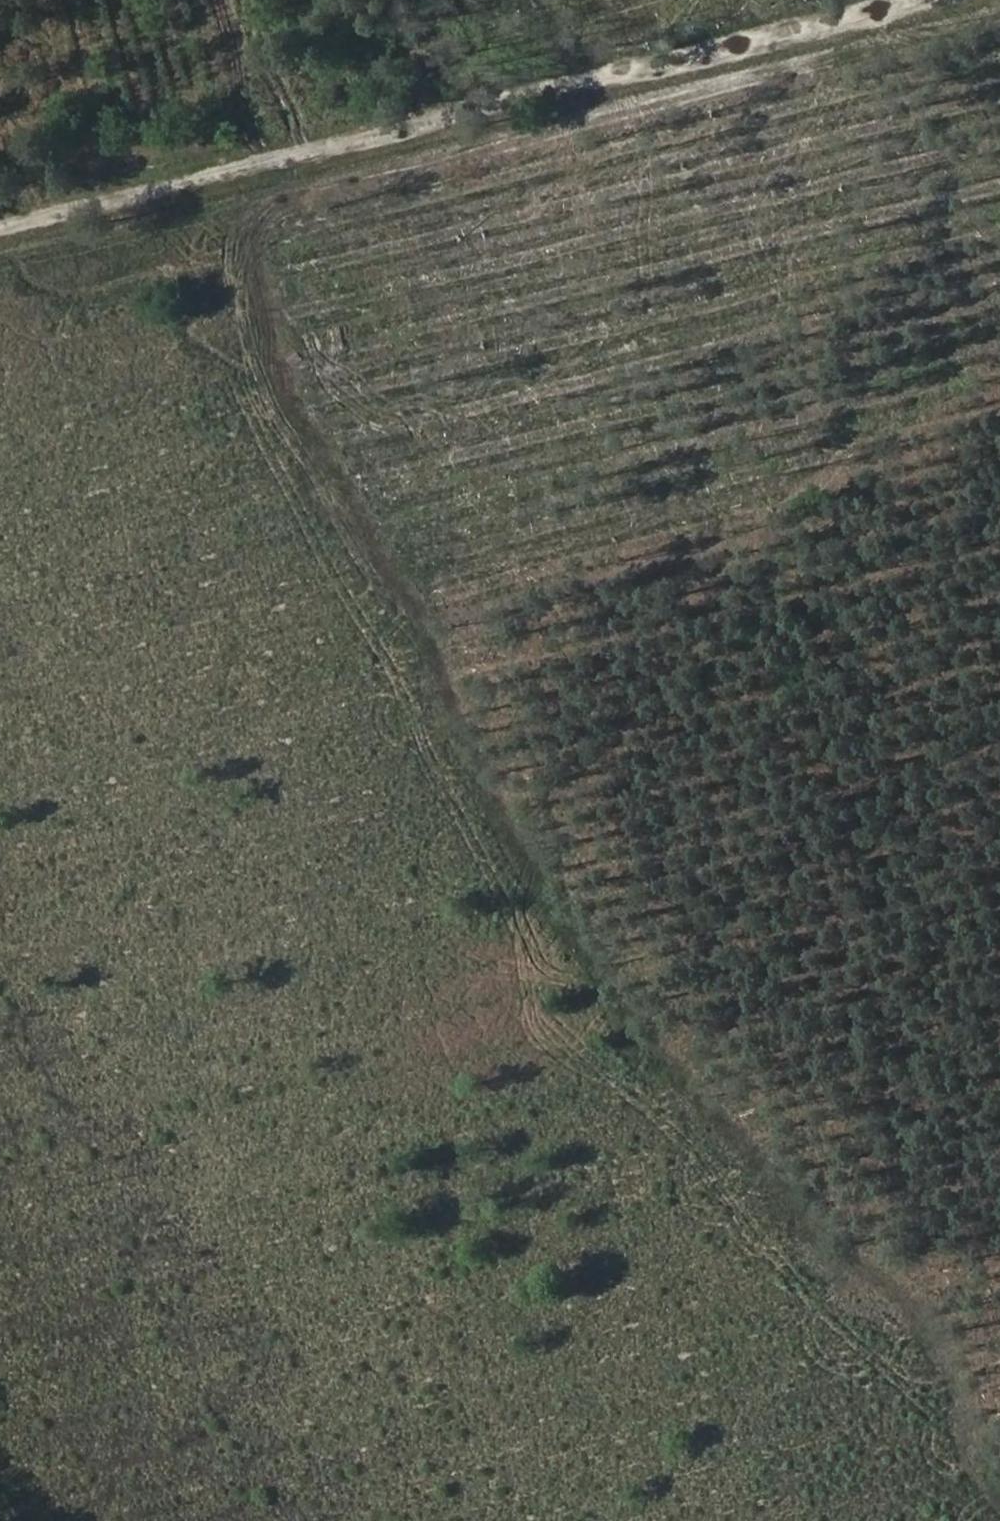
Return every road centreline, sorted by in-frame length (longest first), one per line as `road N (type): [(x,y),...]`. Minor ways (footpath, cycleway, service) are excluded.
road 1 (unclassified): [(910,0),(0,226)]

